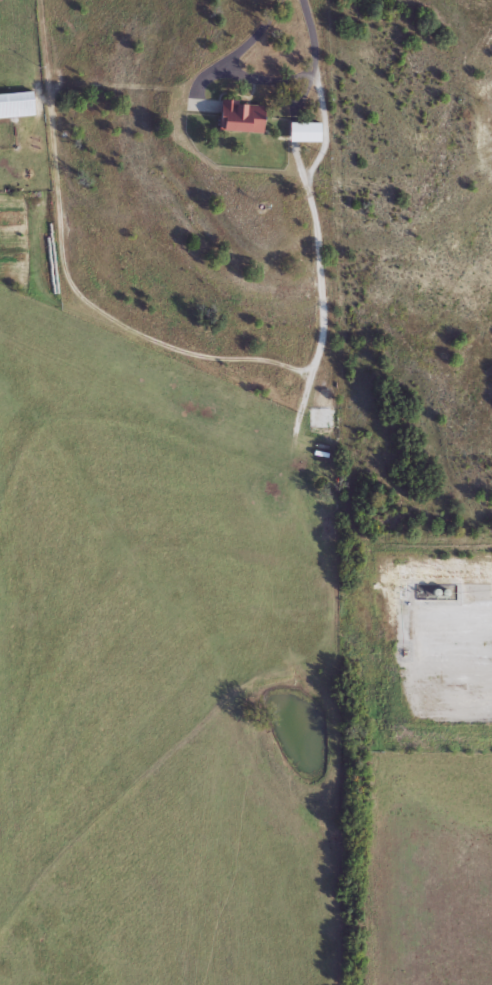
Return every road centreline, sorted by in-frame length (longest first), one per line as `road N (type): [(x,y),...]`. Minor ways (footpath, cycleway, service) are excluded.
road 1 (residential): [(303,0),(315,50),(311,69),(287,81),(231,73),(226,62),(282,0)]

